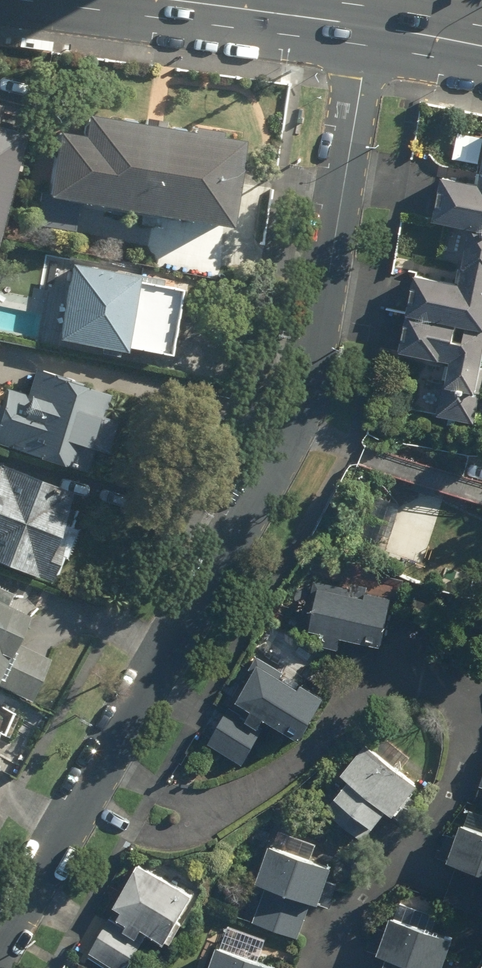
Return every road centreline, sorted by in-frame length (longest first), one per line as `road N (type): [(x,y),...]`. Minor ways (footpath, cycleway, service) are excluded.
road 1 (residential): [(370,26),(308,399),(0,937)]
road 2 (secondary): [(370,26),(173,0)]

